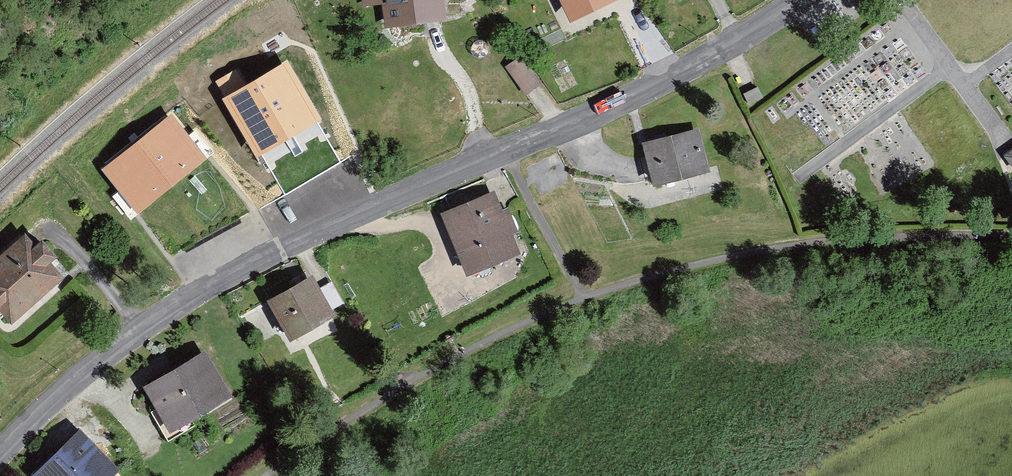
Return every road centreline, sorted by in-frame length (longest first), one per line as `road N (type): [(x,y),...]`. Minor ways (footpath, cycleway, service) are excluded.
road 1 (unclassified): [(802,0),(652,87),(240,262),(40,406),(0,451)]

